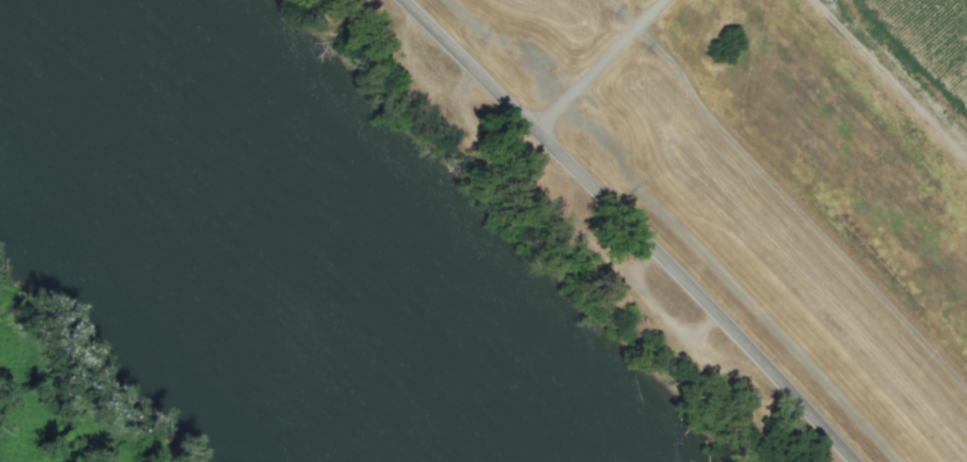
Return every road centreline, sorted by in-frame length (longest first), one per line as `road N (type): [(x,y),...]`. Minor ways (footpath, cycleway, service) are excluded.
road 1 (secondary): [(853,461),(400,0)]

